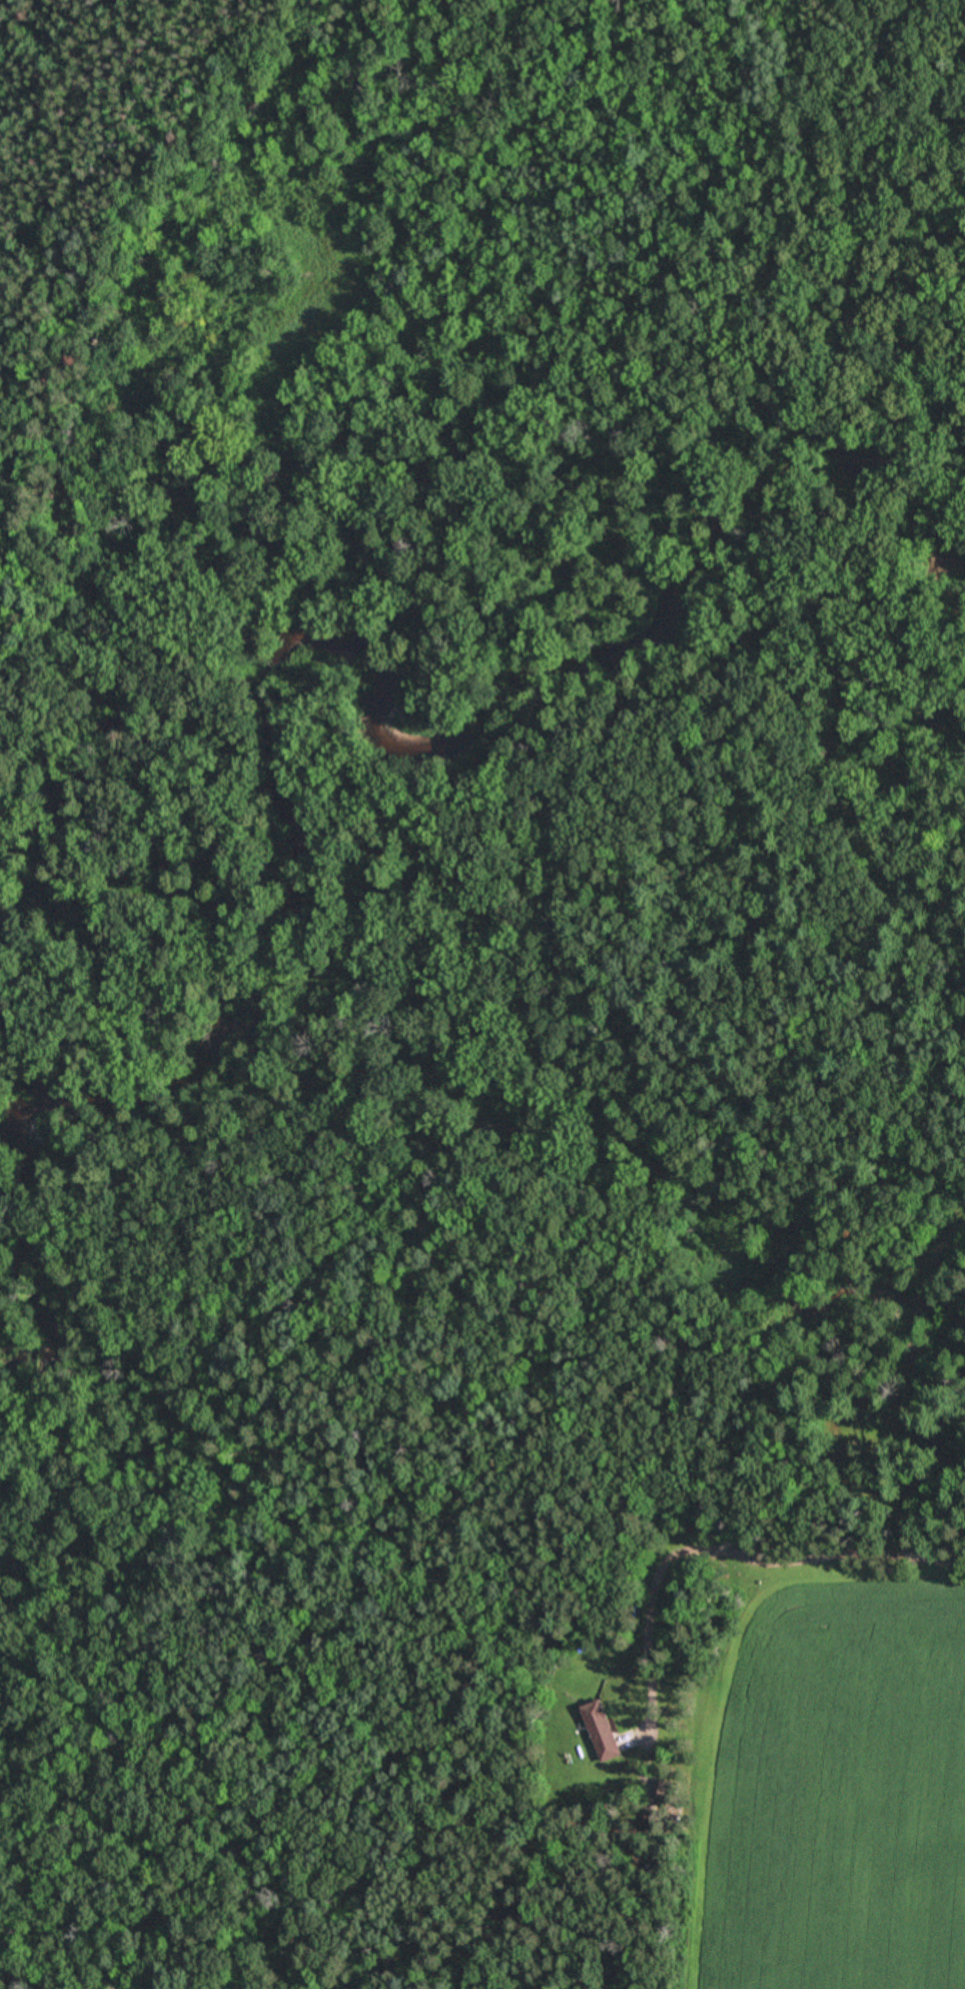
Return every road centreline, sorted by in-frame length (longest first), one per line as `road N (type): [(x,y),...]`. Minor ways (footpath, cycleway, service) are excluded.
road 1 (residential): [(654,1729),(659,1564),(697,1536),(727,1537)]
road 2 (residential): [(727,1537),(790,1552),(830,1544),(964,1547)]

